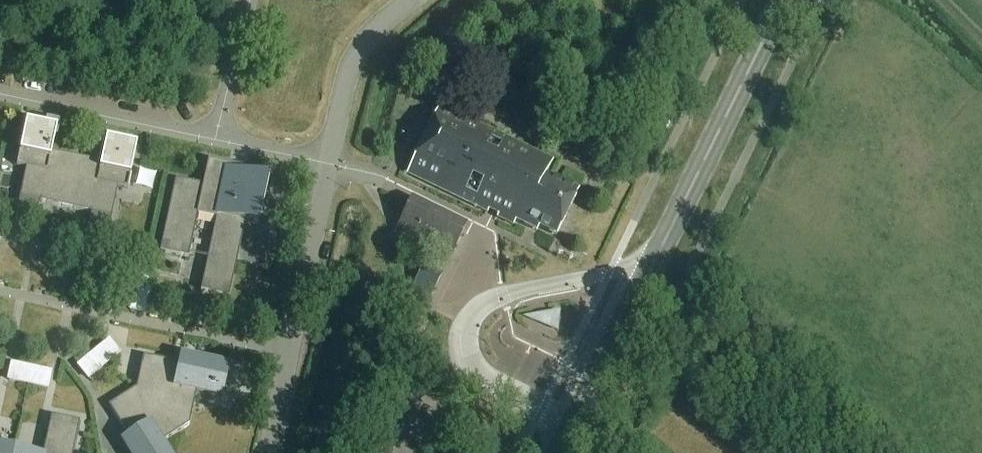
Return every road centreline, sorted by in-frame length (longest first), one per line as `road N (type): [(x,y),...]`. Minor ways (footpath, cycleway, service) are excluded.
road 1 (secondary): [(562,452),(784,0)]
road 2 (residential): [(272,452),(330,166)]
road 3 (residential): [(0,97),(218,139)]
road 4 (residential): [(330,166),(361,56),(415,0)]
road 5 (residential): [(250,0),(218,139)]

